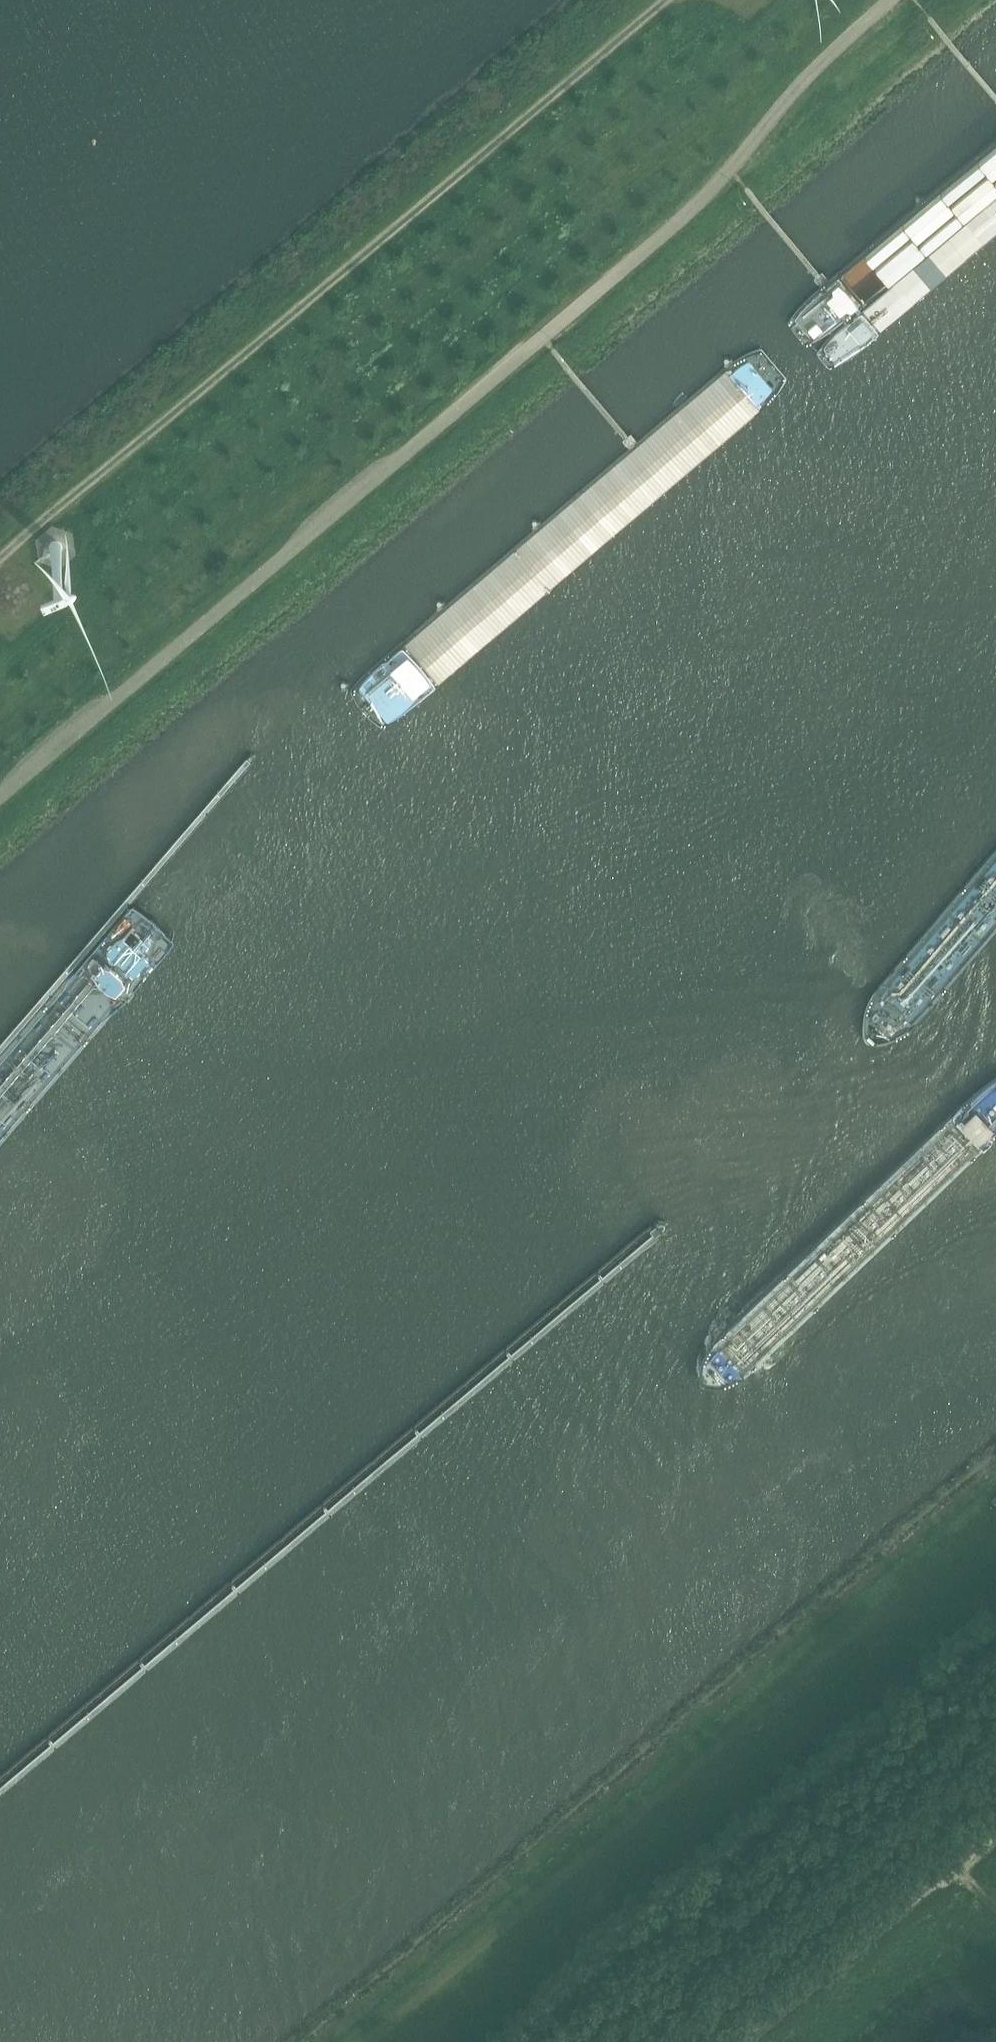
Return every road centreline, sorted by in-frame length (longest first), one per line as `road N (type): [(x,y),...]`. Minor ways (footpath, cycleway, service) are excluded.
road 1 (unclassified): [(0,799),(676,223),(889,0)]
road 2 (tertiary): [(734,2041),(995,1819)]

